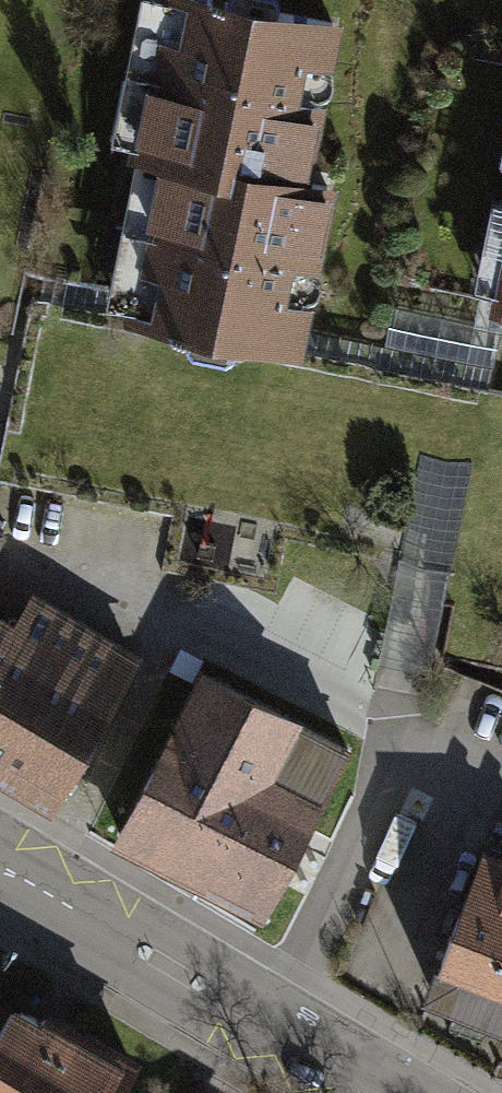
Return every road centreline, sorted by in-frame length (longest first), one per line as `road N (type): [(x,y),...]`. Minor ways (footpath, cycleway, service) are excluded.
road 1 (residential): [(0,866),(384,1092)]

